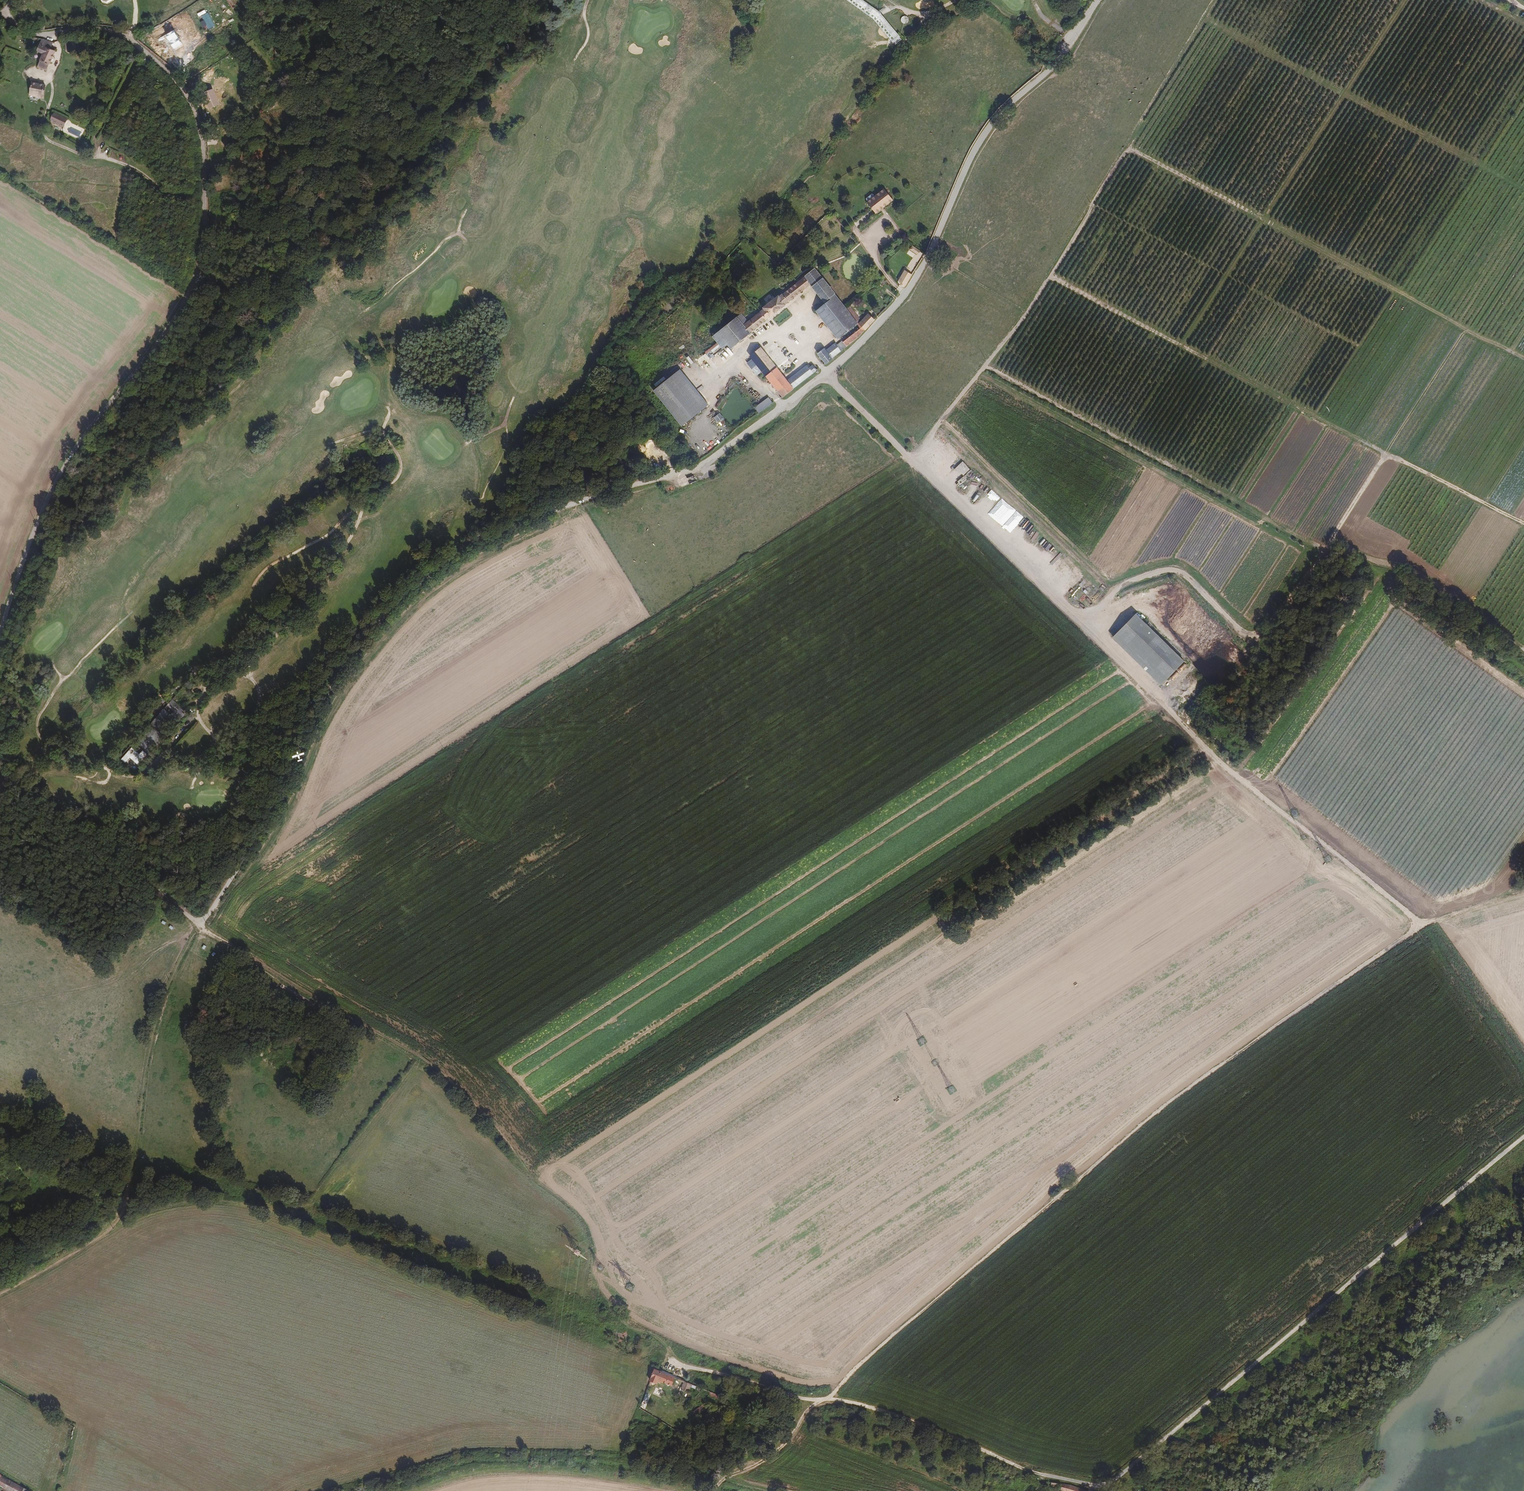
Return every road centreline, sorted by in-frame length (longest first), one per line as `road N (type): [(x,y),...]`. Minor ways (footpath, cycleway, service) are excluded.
road 1 (unclassified): [(200,923),(289,789),(336,688),(399,606),(472,540),(710,461),(861,343),(919,278),(989,127),(1050,69),(1098,0)]
road 2 (track): [(1419,926),(1192,1084),(908,1321),(781,1447),(714,1490)]
road 3 (track): [(1217,0),(1050,278),(1523,525)]
road 4 (track): [(0,14),(30,33),(101,29),(137,46),(187,95),(203,150),(192,290),(53,487),(0,638)]
road 5 (track): [(1419,926),(1219,766),(825,374)]
road 6 (track): [(706,1371),(791,1396),(853,1403),(1030,1472),(1087,1485),(1111,1482),(1196,1410)]
road 7 (track): [(1386,453),(1323,551),(985,365)]
road 8 (track): [(1523,359),(1128,148)]
road 9 (track): [(706,1371),(683,1370),(653,1334),(606,1304),(578,1219),(416,1058)]
road 10 (unclassified): [(1196,1410),(1523,1134)]
road 11 (track): [(1206,18),(1523,191)]
road 12 (track): [(200,923),(150,1054),(139,1157),(115,1219)]
road 13 (track): [(200,923),(416,1058)]
road 14 (track): [(0,768),(200,923)]
road 15 (track): [(1050,278),(923,443),(932,451)]
road 16 (track): [(312,1198),(287,1210),(193,1201),(115,1219)]

